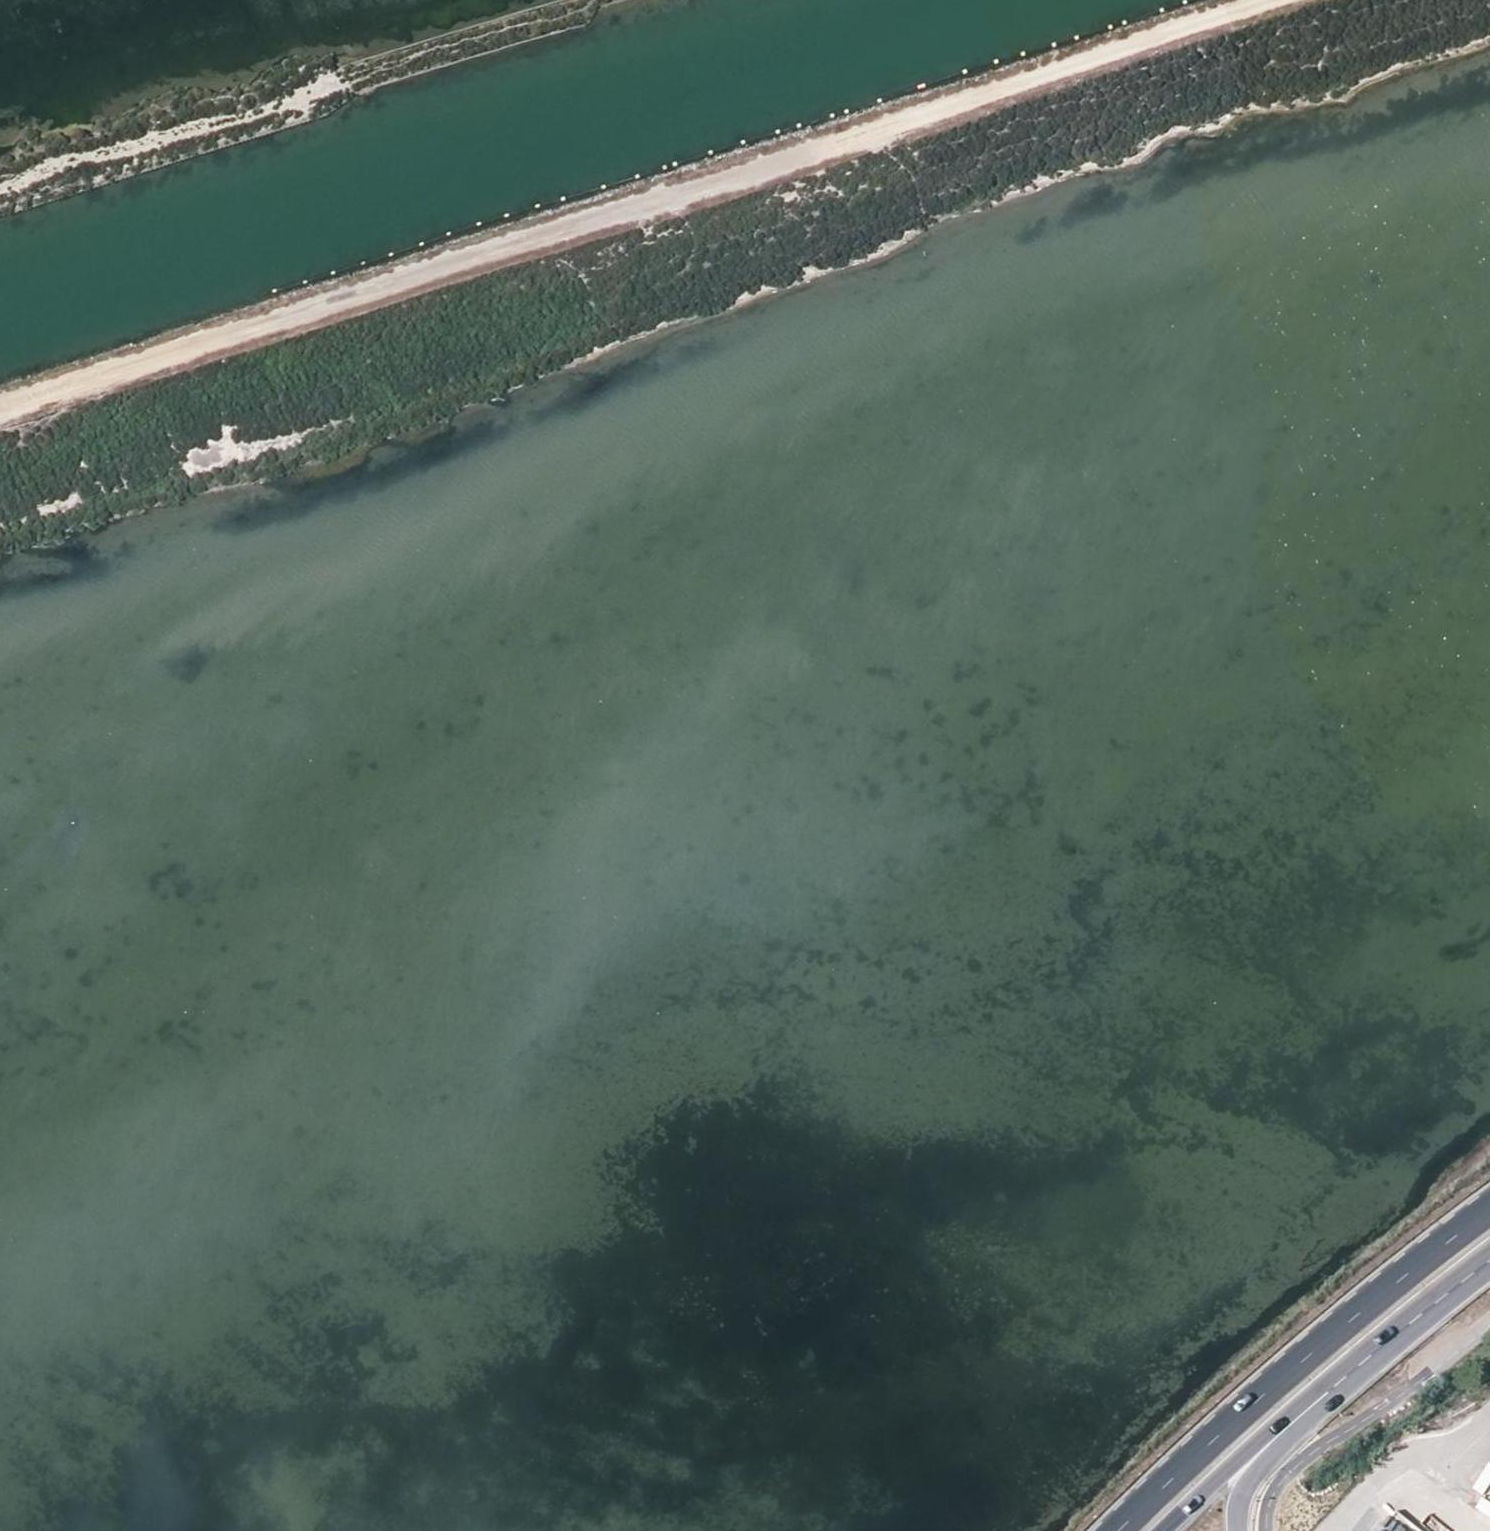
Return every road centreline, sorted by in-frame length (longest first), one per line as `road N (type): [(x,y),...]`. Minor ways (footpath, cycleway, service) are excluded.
road 1 (track): [(1291,0),(0,407)]
road 2 (primary): [(1489,1210),(1334,1331),(1119,1530)]
road 3 (primary): [(1167,1530),(1372,1342),(1489,1250)]

